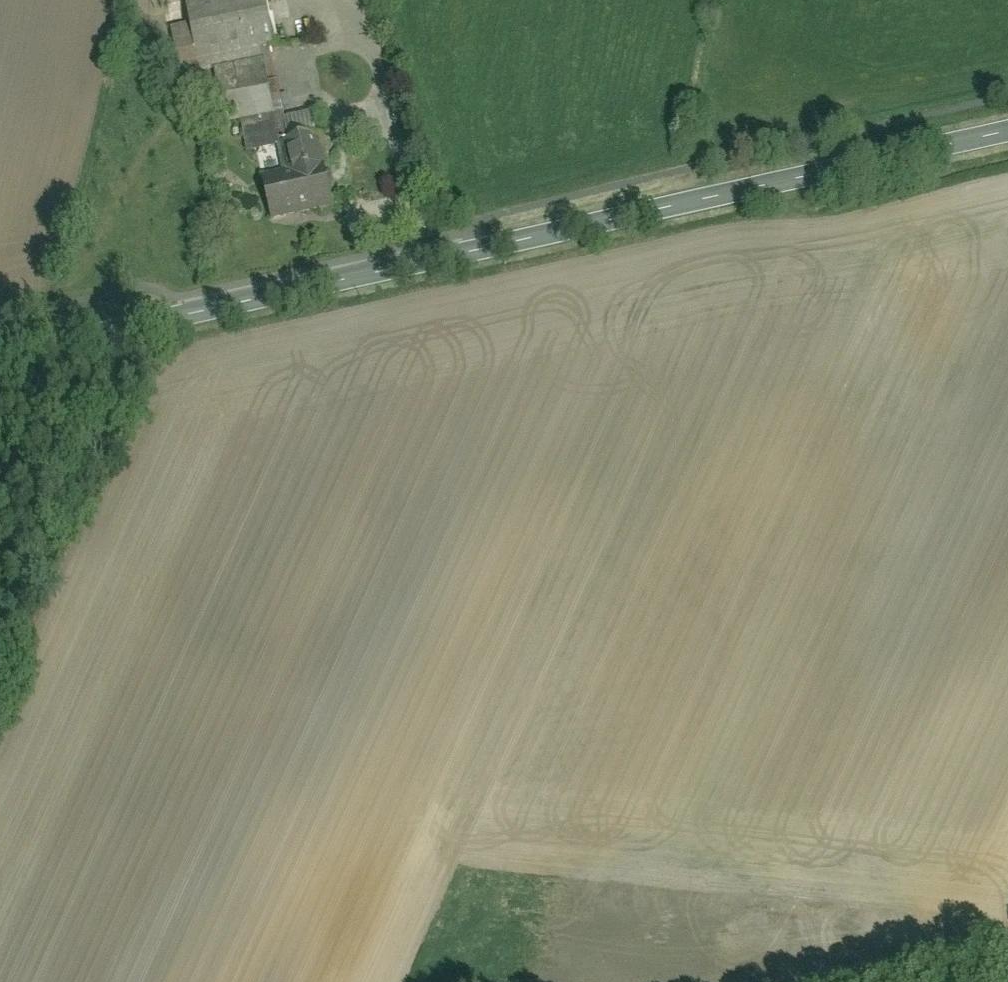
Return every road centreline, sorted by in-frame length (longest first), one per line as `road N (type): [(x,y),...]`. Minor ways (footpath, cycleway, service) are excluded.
road 1 (tertiary): [(1007,137),(0,354)]

